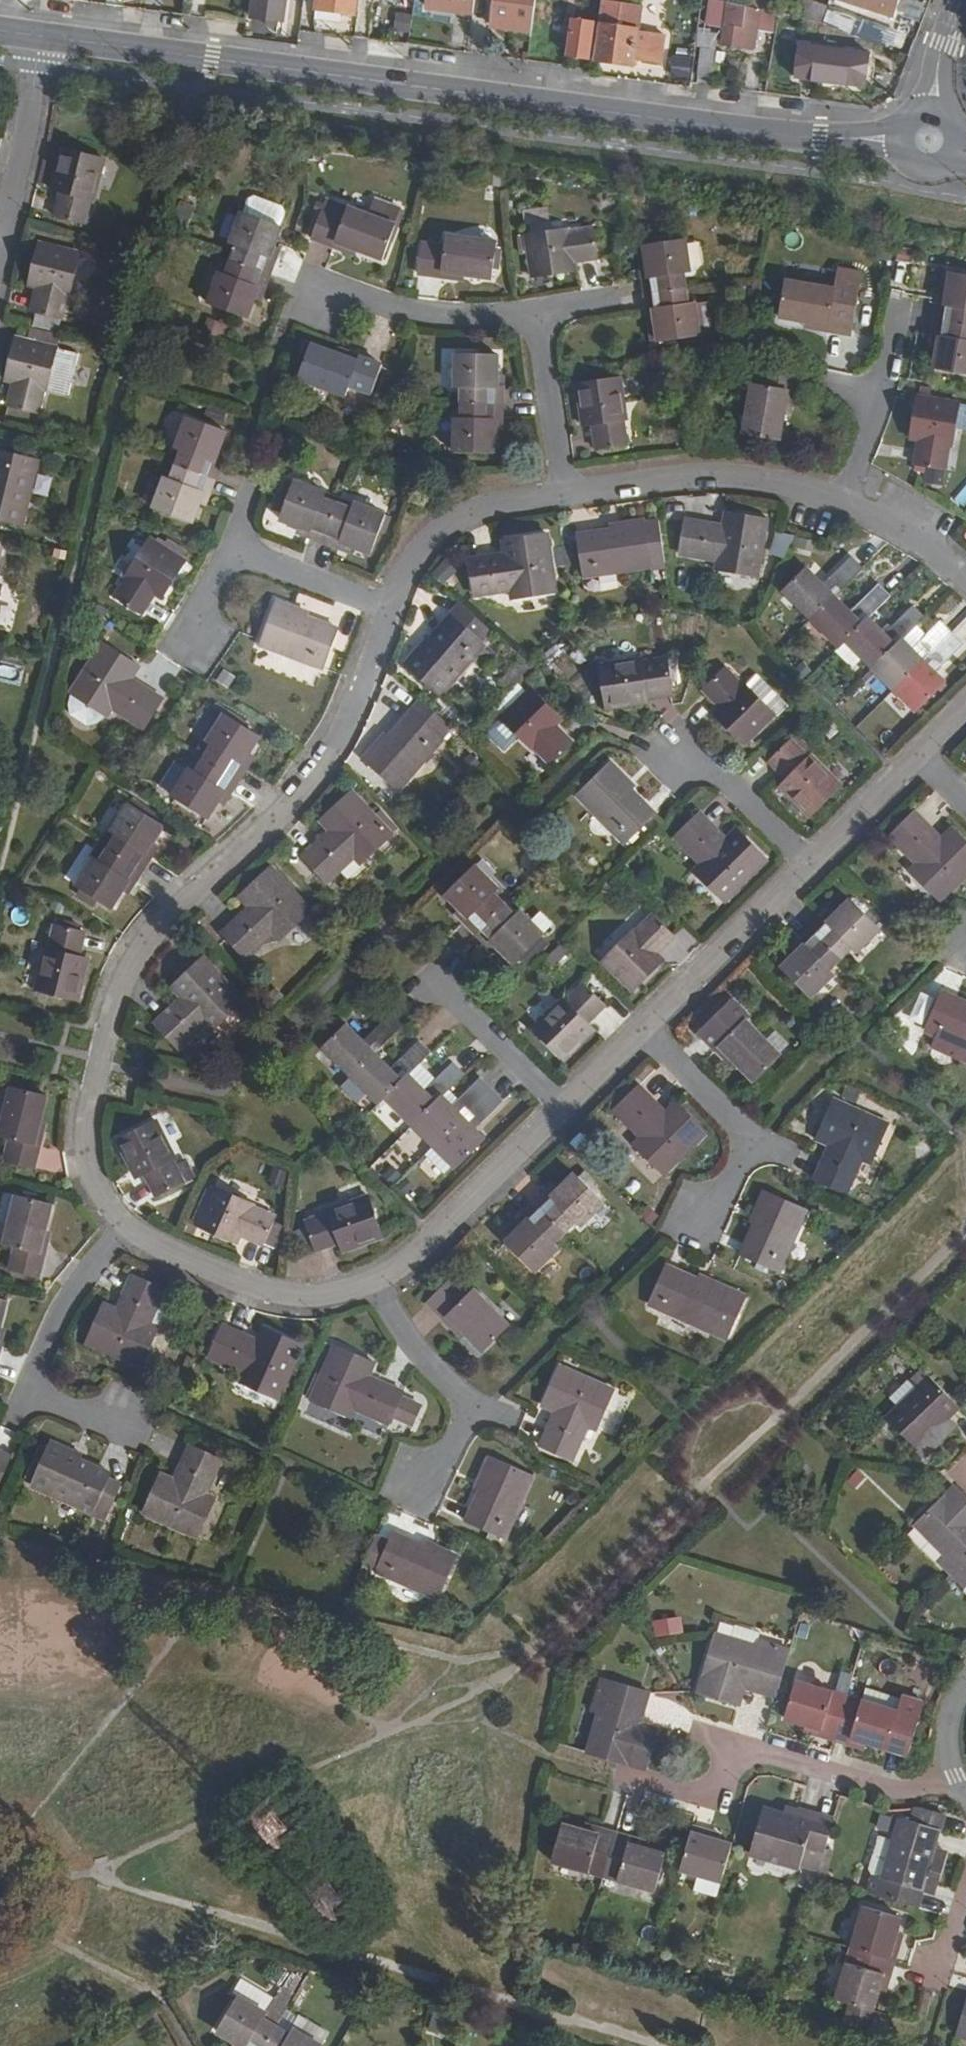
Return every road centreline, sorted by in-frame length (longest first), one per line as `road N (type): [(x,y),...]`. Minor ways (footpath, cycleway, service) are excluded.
road 1 (tertiary): [(896,137),(820,139),(41,36)]
road 2 (residential): [(126,1224),(101,1194),(84,1143),(114,996),(149,934),(275,816),(340,739),(391,609)]
road 3 (residential): [(618,1772),(690,1792),(748,1750),(883,1787),(958,1777)]
road 4 (residential): [(165,1409),(20,1404),(61,1314),(126,1224)]
road 5 (residential): [(567,495),(702,477),(845,501)]
road 6 (residential): [(568,1106),(417,1262),(361,1286)]
road 7 (residential): [(423,1507),(474,1406),(361,1286)]
road 8 (residential): [(361,1286),(294,1299),(221,1280),(146,1248),(126,1224)]
road 9 (residential): [(700,1218),(744,1164),(747,1135),(635,1038)]
road 10 (residential): [(540,313),(454,319),(300,286)]
road 11 (residential): [(801,867),(635,1038)]
road 12 (residential): [(391,609),(425,544),(450,524),(483,508),(567,495)]
road 13 (residential): [(0,235),(41,36)]
road 14 (residential): [(540,313),(567,495)]
road 15 (residential): [(438,979),(568,1106)]
road 16 (residential): [(670,752),(801,867)]
road 17 (residential): [(235,548),(391,609)]
road 18 (residential): [(919,754),(801,867)]
road 19 (residential): [(845,501),(921,541),(965,581)]
road 20 (residential): [(172,655),(235,548)]

